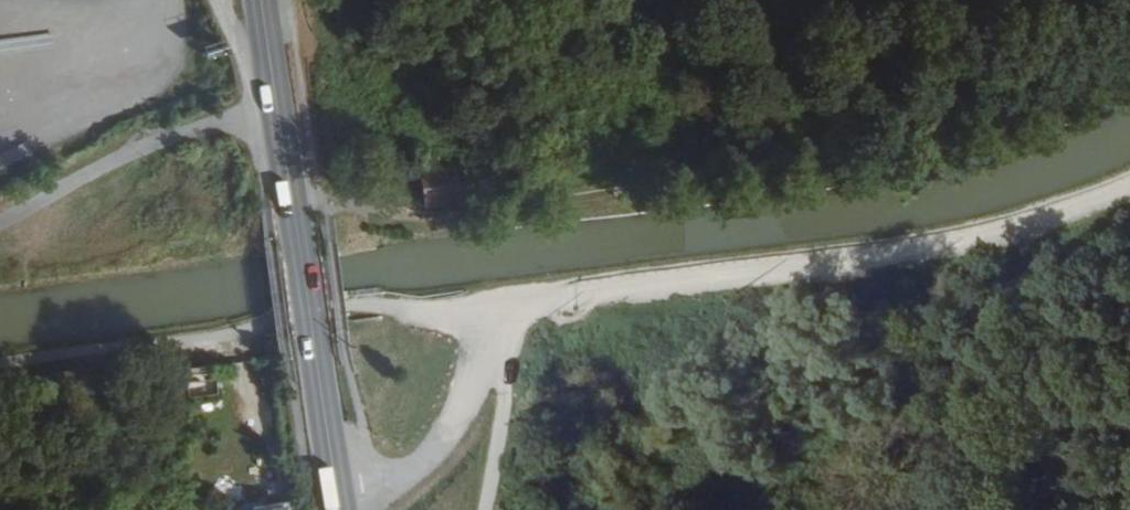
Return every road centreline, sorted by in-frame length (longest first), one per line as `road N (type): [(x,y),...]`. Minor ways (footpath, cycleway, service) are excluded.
road 1 (primary): [(262,0),(341,509)]
road 2 (track): [(384,486),(426,463),(454,431),(482,360),(481,312)]

